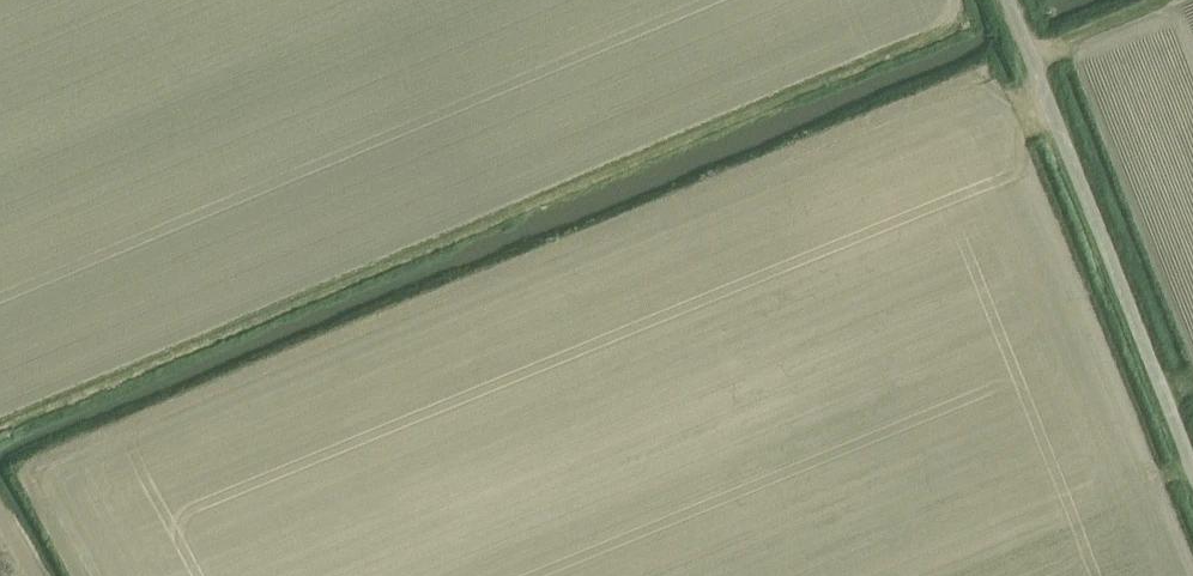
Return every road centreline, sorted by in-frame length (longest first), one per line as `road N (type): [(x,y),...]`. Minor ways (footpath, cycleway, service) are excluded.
road 1 (unclassified): [(1192,466),(1009,0)]

